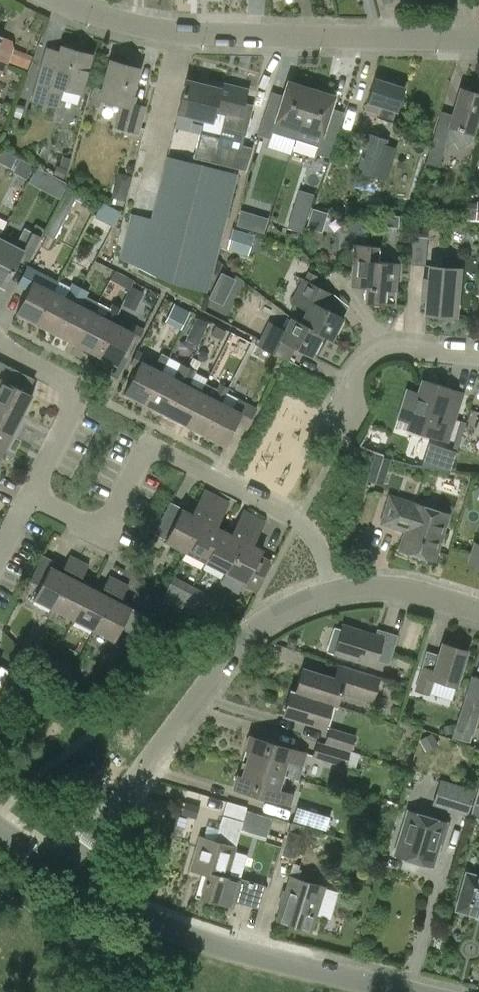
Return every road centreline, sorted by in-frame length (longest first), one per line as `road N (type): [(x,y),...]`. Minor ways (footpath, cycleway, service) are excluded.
road 1 (residential): [(333,592),(319,542),(300,521),(148,447),(106,531),(31,494)]
road 2 (residential): [(478,41),(195,35),(126,24),(59,0)]
road 3 (residential): [(68,874),(232,650),(290,608),(333,592)]
road 4 (residential): [(408,991),(235,951),(110,901),(68,874)]
road 5 (residential): [(31,494),(83,390),(0,344)]
road 6 (residential): [(334,426),(379,353),(478,356)]
road 7 (residential): [(333,592),(397,589),(478,611)]

